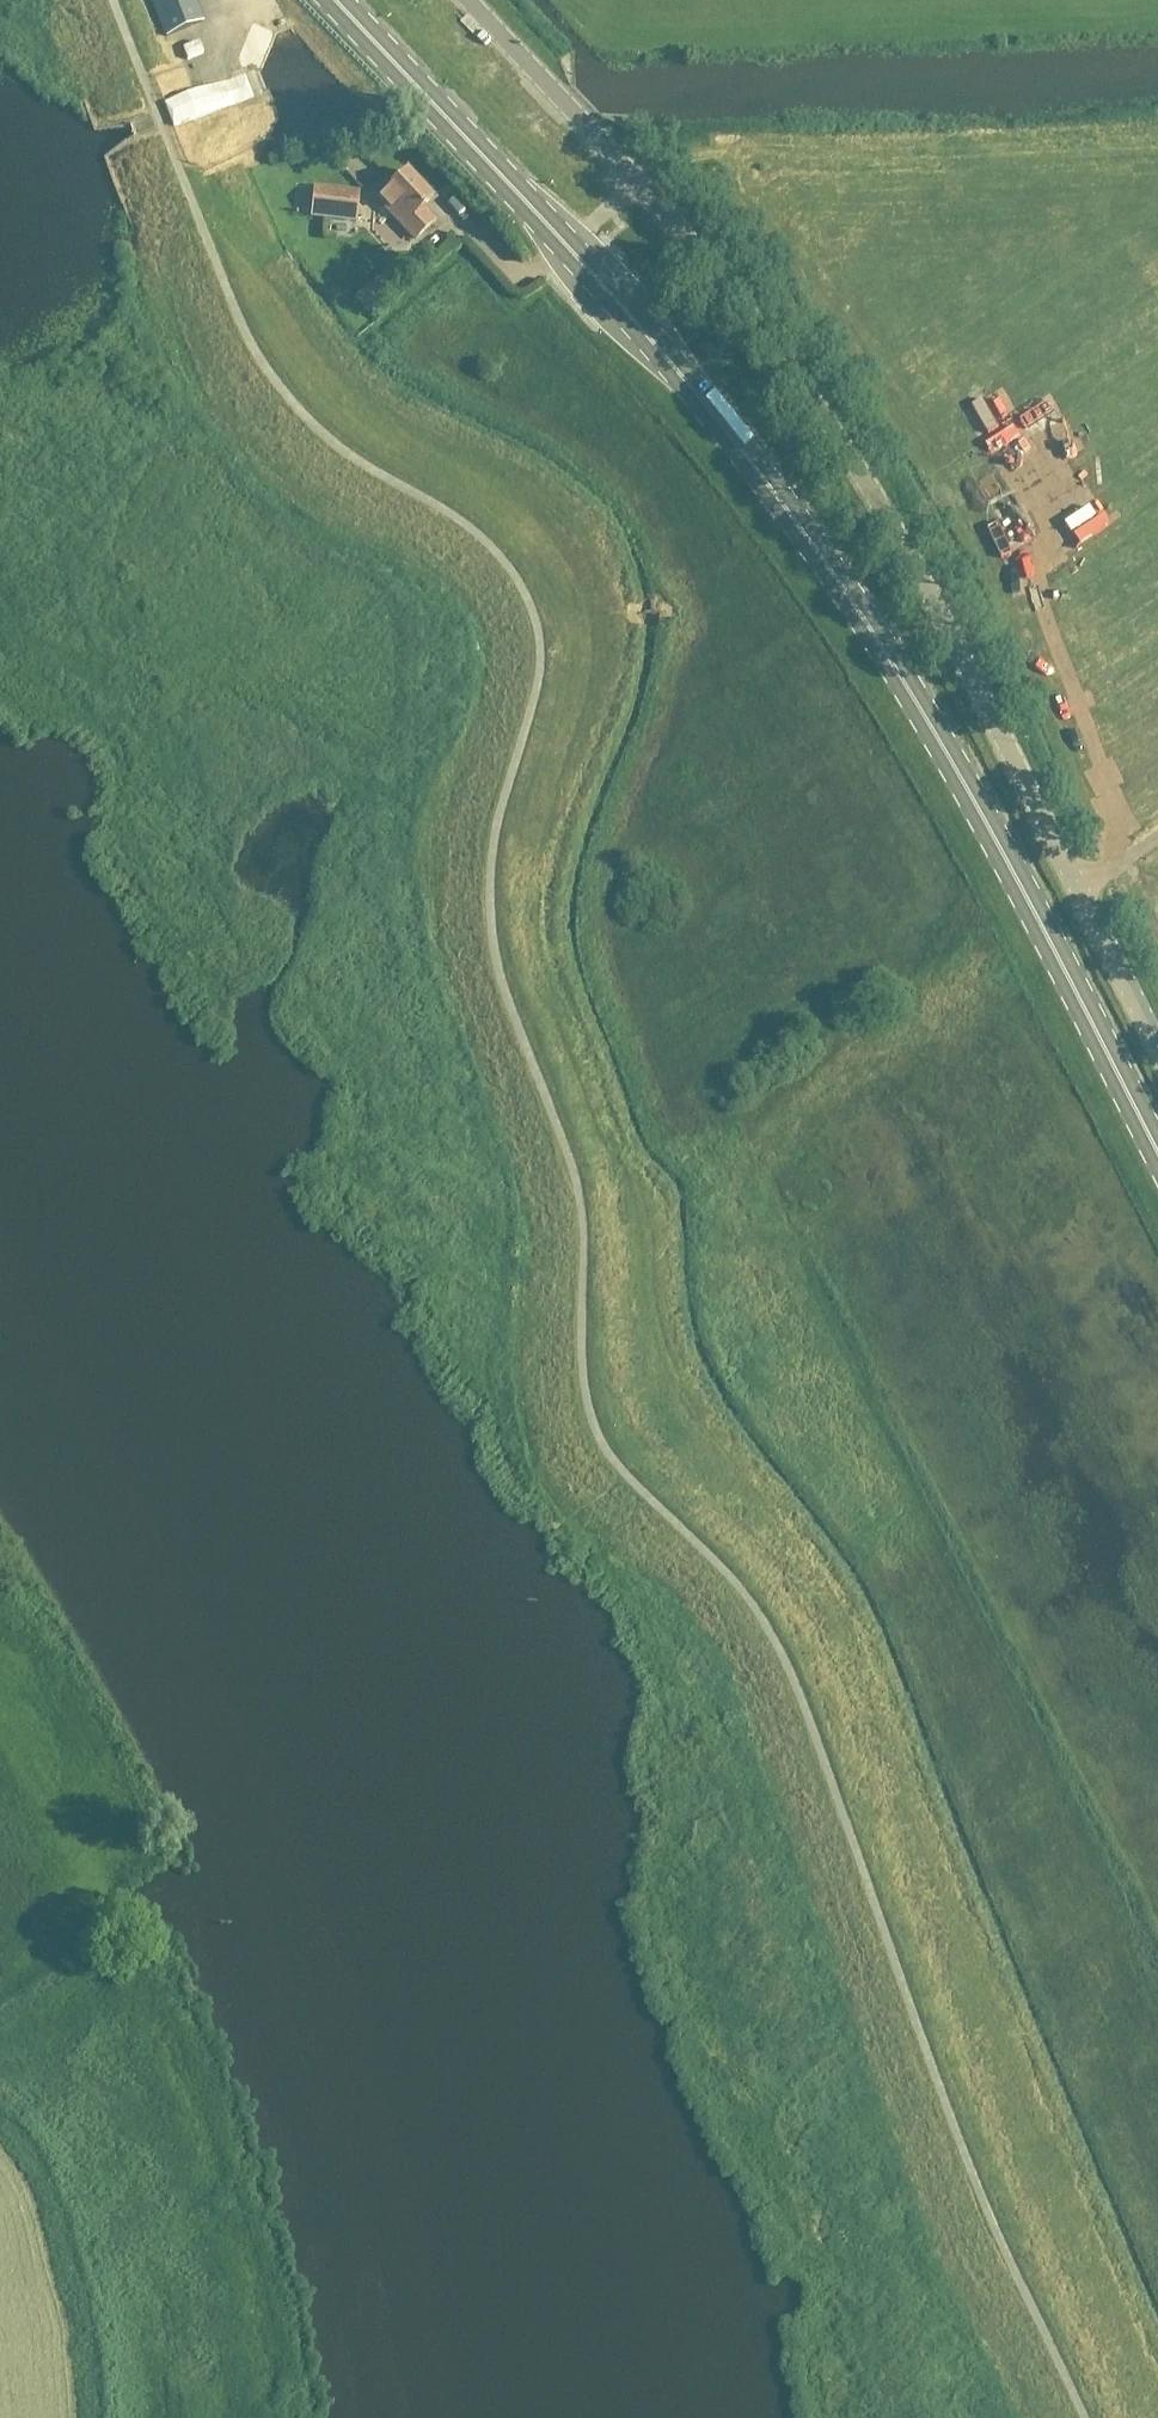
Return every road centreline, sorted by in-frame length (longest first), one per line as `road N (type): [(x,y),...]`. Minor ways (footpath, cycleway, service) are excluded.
road 1 (primary): [(1157,1159),(992,833),(834,577),(567,248),(331,0)]
road 2 (unclassified): [(1157,1047),(911,562),(819,413),(639,184),(466,0)]

